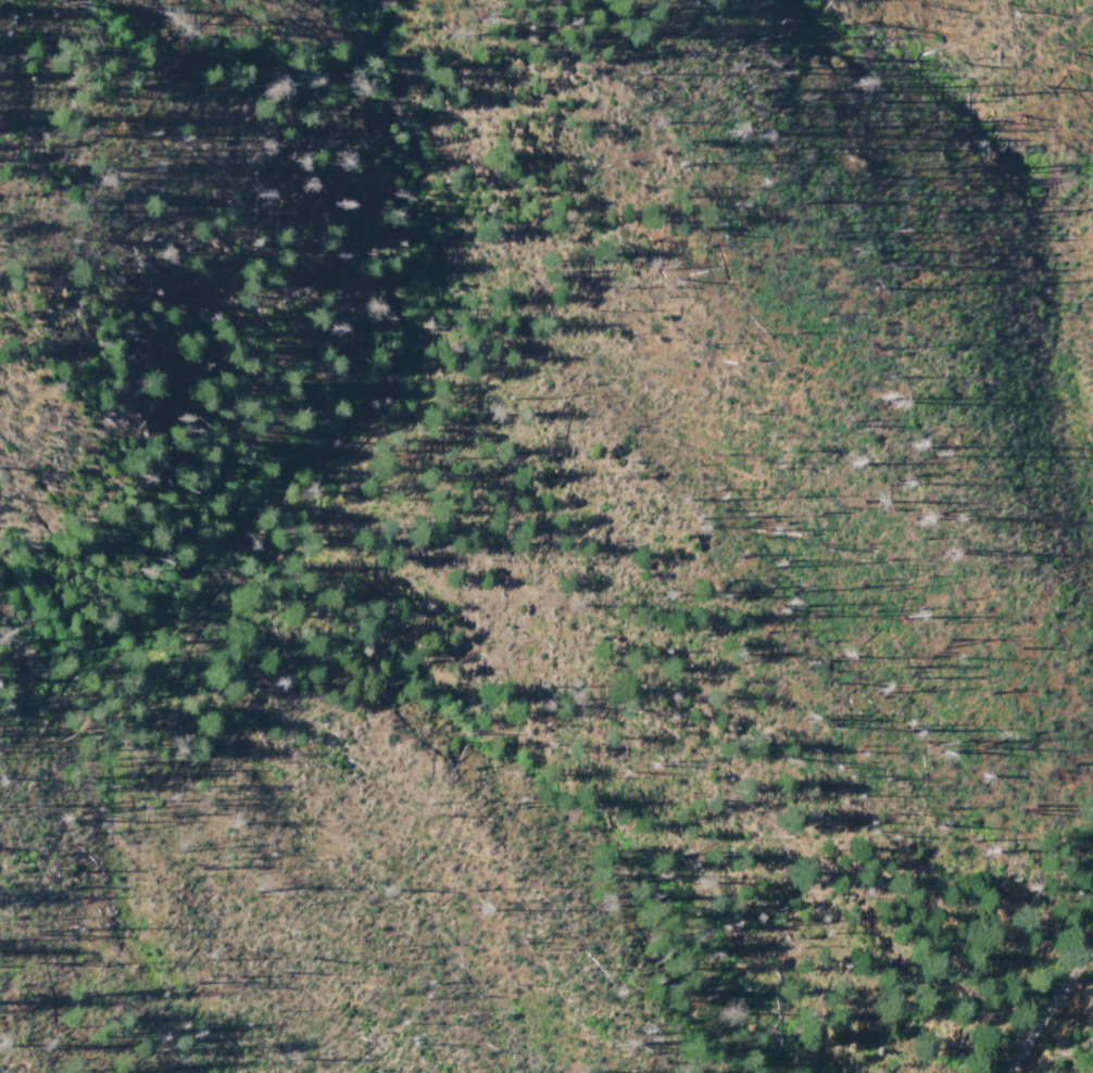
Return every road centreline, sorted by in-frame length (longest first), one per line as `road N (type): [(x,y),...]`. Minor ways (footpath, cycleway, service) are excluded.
road 1 (residential): [(979,1072),(1092,914)]

